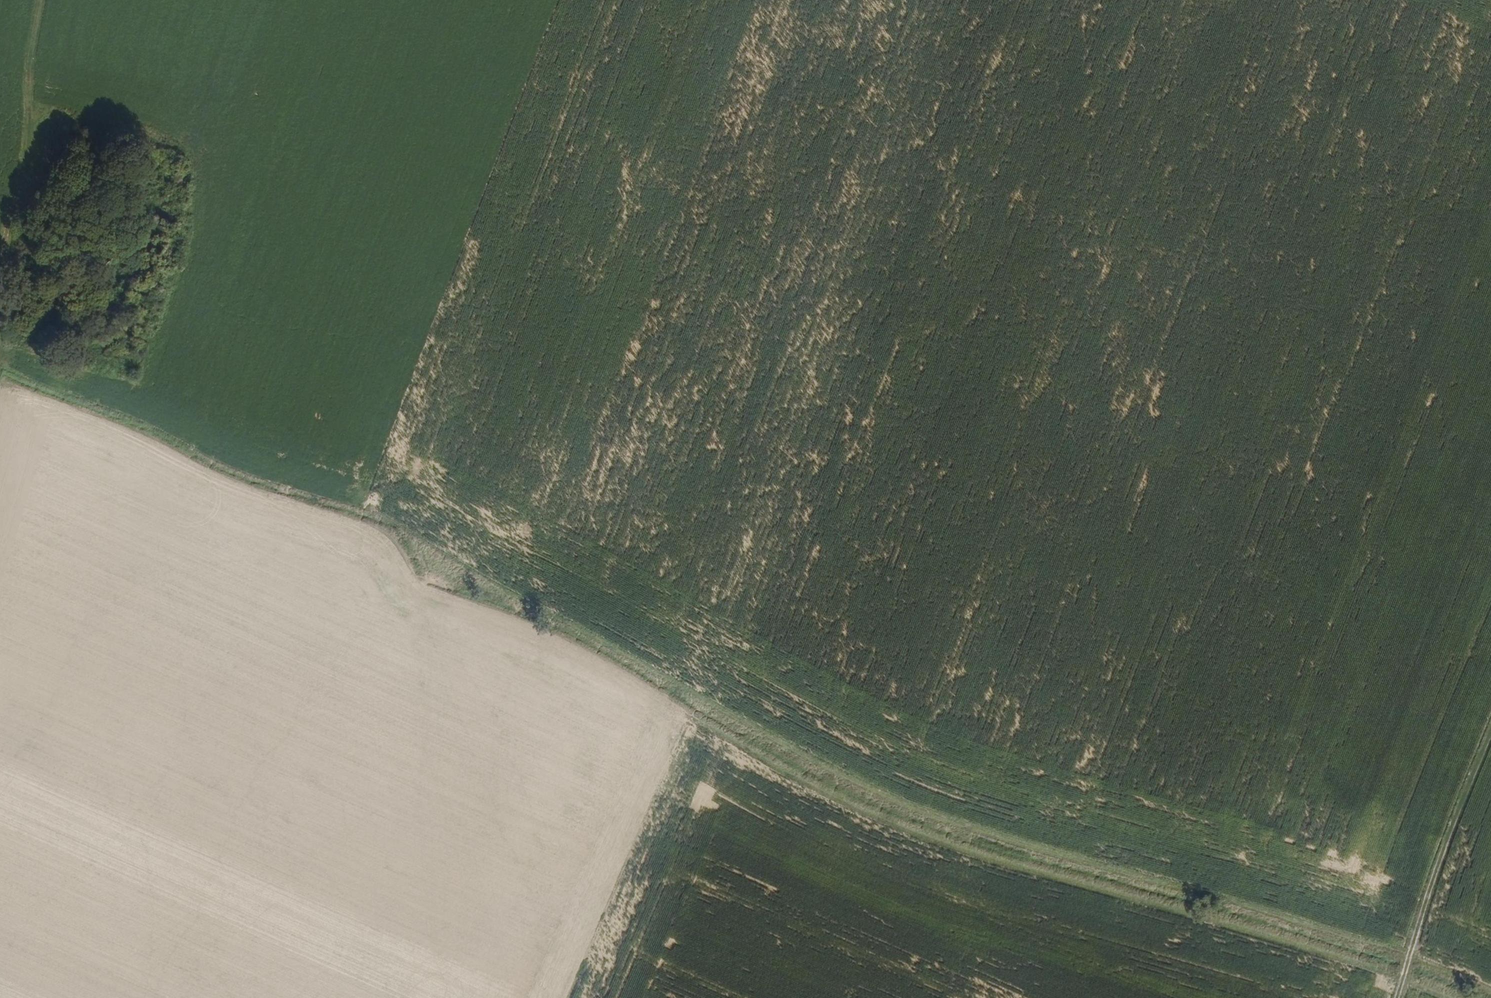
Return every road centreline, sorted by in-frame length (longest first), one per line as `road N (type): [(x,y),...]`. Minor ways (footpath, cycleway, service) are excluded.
road 1 (track): [(1398,997),(1490,745)]
road 2 (track): [(46,0),(0,261)]

